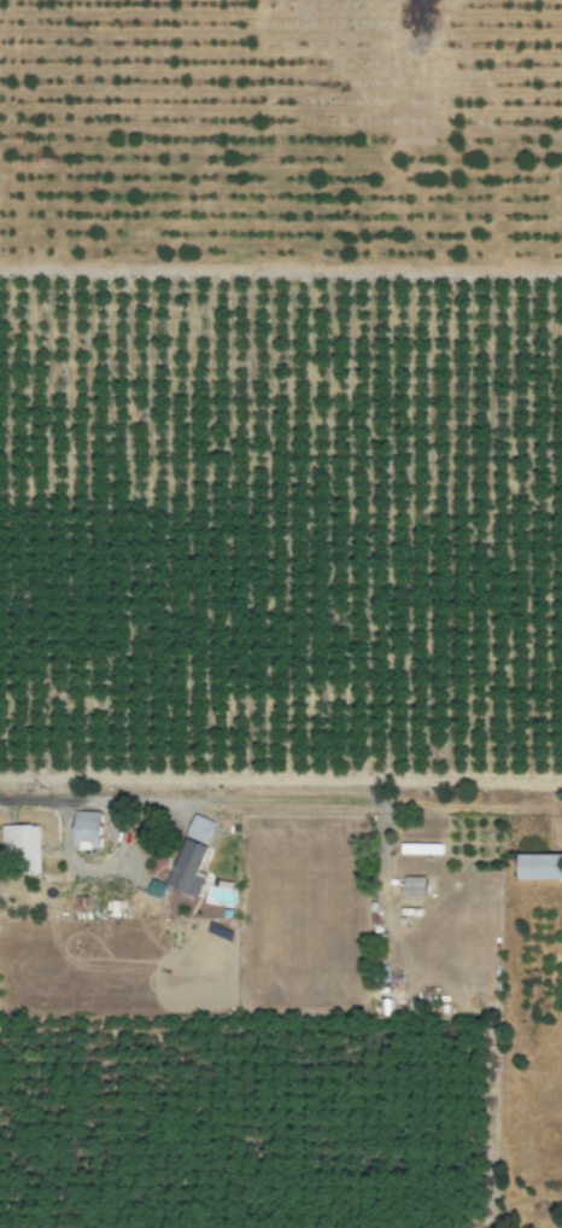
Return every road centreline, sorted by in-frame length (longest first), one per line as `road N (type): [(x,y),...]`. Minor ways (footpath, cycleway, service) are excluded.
road 1 (residential): [(0,796),(215,797)]

